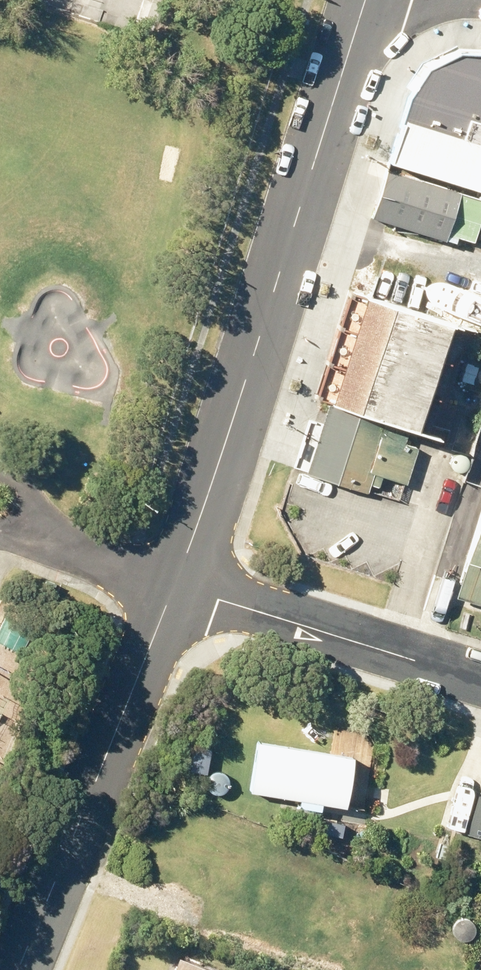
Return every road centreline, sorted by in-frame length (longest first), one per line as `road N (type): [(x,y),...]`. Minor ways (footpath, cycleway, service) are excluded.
road 1 (secondary): [(365,0),(175,589)]
road 2 (secondary): [(175,589),(15,969)]
road 3 (residential): [(175,589),(480,683)]

